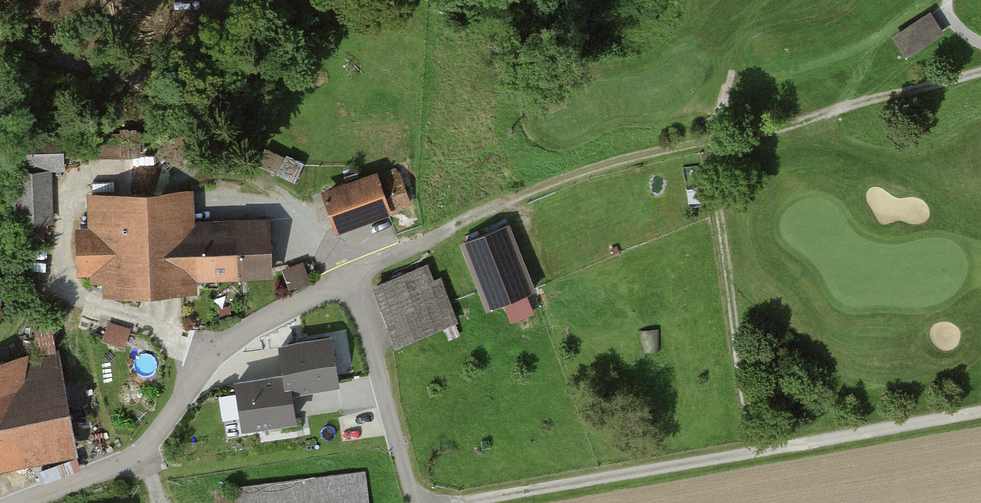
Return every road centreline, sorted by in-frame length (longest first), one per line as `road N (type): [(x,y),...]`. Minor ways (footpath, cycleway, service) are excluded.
road 1 (track): [(354,278),(615,164),(980,70)]
road 2 (track): [(980,414),(468,502)]
road 3 (residential): [(13,502),(124,462),(167,426),(197,364),(229,337),(354,278)]
road 4 (track): [(731,78),(713,140),(711,184),(747,408),(754,425),(783,448)]
road 5 (track): [(354,278),(421,502)]

